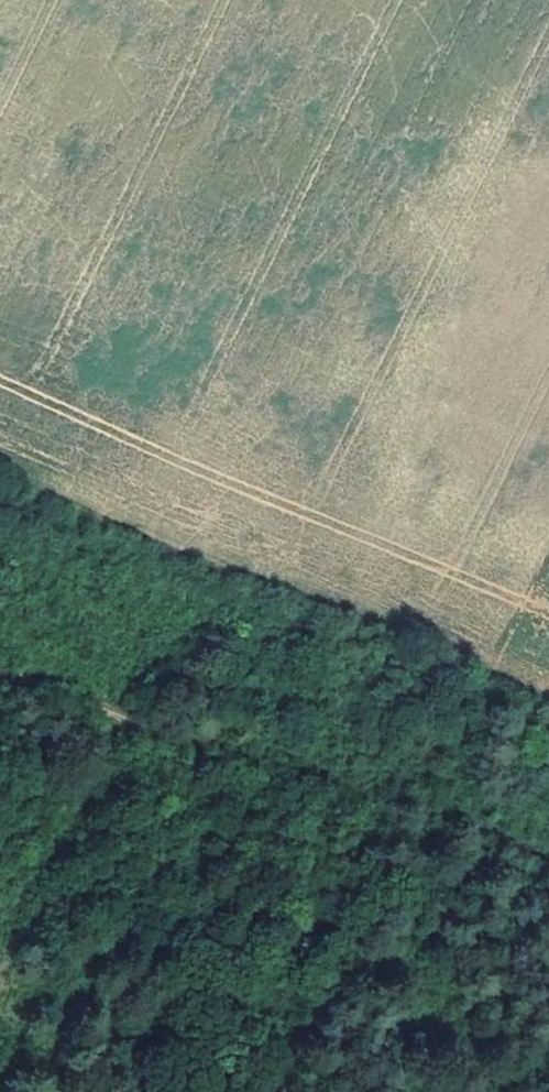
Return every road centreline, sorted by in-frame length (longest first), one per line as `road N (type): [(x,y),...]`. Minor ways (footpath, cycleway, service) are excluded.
road 1 (track): [(0,667),(16,663),(106,720),(353,795),(548,873)]

